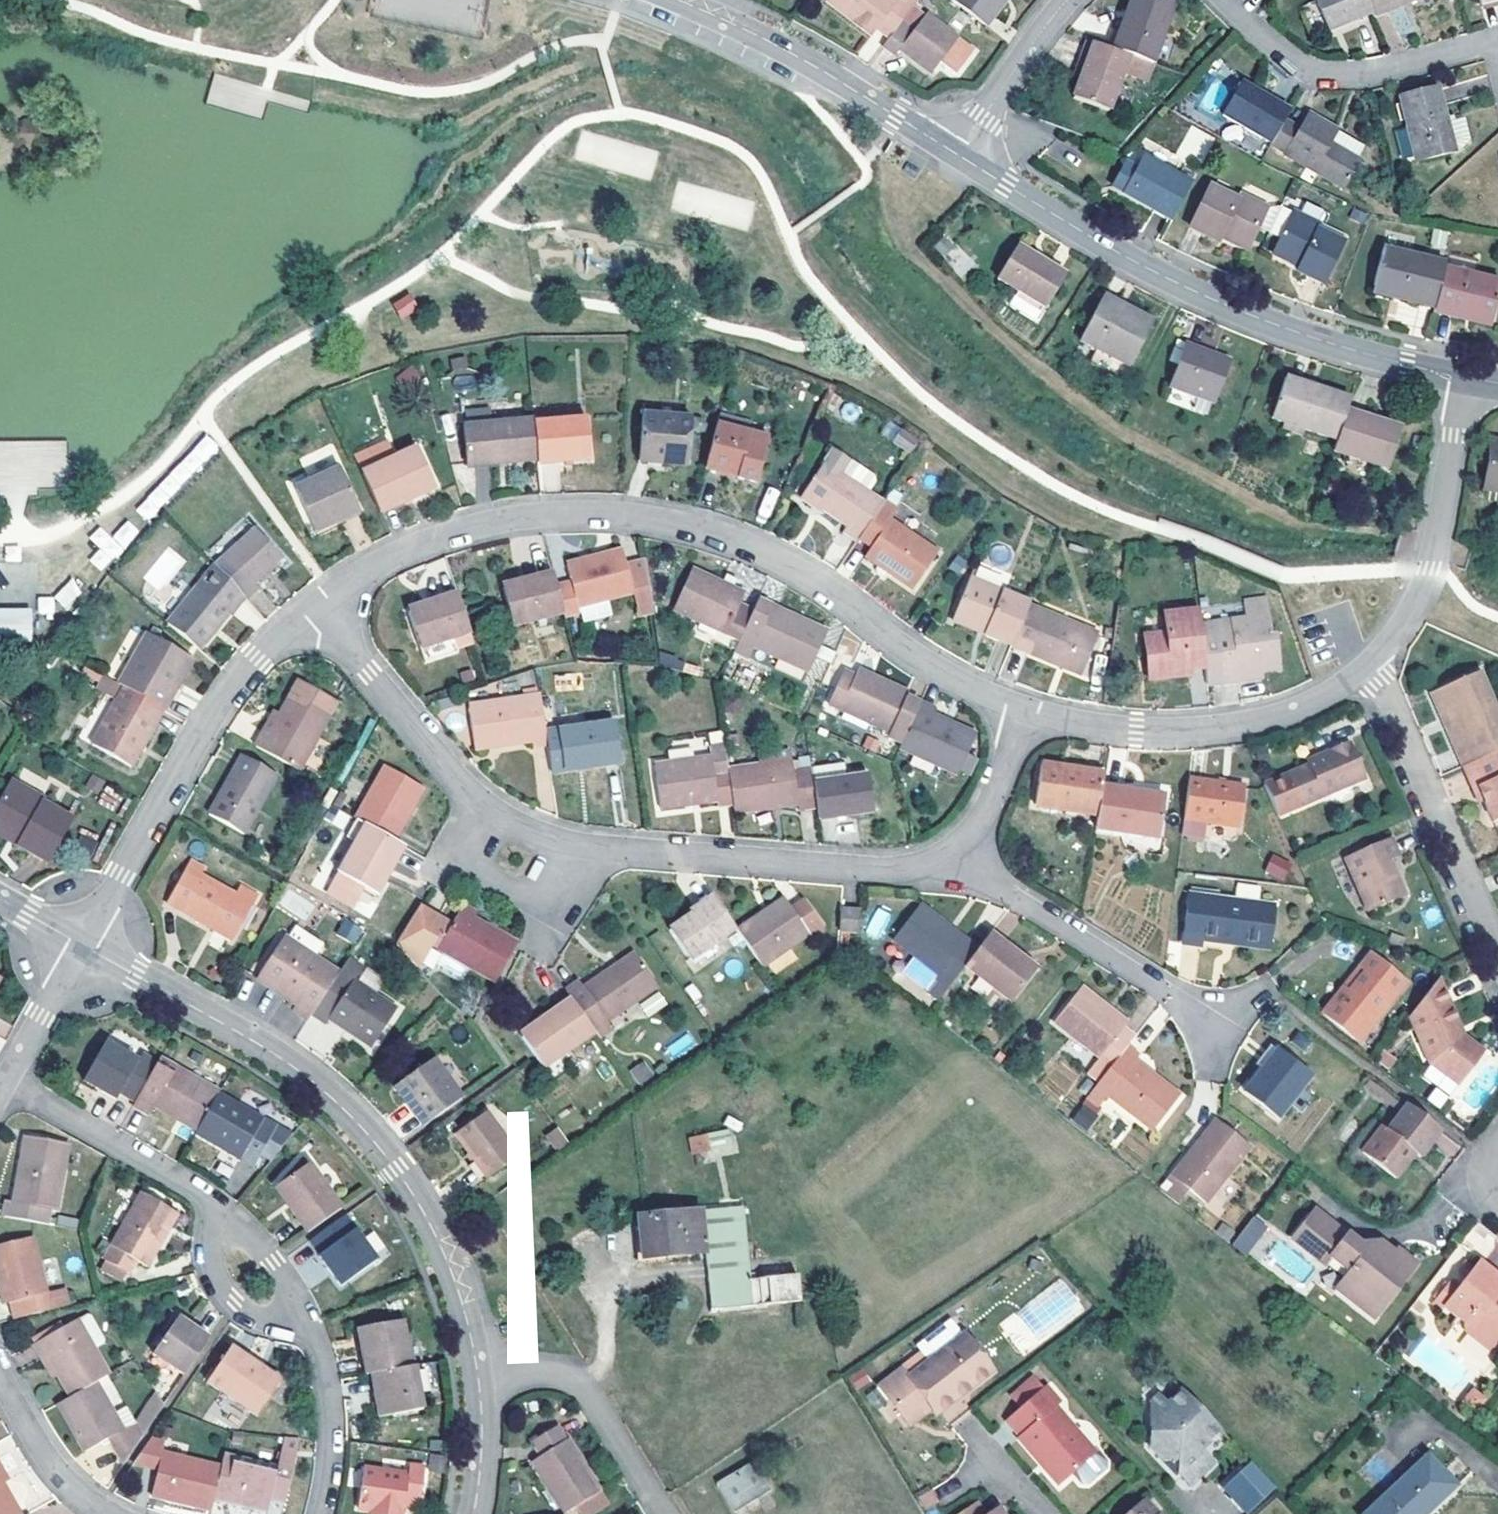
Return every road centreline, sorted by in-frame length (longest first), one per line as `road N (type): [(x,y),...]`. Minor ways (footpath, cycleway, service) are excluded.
road 1 (residential): [(318,604),(378,561),(490,521),(592,512),(652,517),(769,555),(929,665),(1024,710)]
road 2 (residential): [(318,604),(463,781),(544,835),(578,845),(878,869),(925,863),(952,846)]
road 3 (tertiary): [(478,1381),(444,1252),(418,1201),(363,1128),(274,1052),(84,945)]
road 4 (residential): [(322,1513),(332,1416),(324,1358),(274,1260),(179,1176),(6,1079)]
road 5 (residential): [(957,154),(1159,273),(1261,319),(1469,378)]
road 6 (residential): [(84,945),(229,689),(318,604)]
road 7 (residential): [(1024,710),(1135,728),(1207,727),(1278,715),(1330,695),(1364,667)]
road 8 (residential): [(952,846),(992,884),(1181,1004),(1208,1034)]
road 9 (residential): [(681,0),(812,62),(957,154)]
road 10 (residential): [(1364,667),(1404,623),(1431,569),(1469,378)]
road 11 (residential): [(1364,667),(1381,681),(1497,947)]
road 12 (residential): [(1225,0),(1287,58),(1315,70),(1370,71),(1484,47),(1497,55)]
road 13 (residential): [(478,1381),(553,1375),(586,1387),(665,1513)]
road 14 (residential): [(957,154),(1067,0)]
road 15 (residential): [(109,1513),(57,1472),(0,1380)]
road 16 (residential): [(952,846),(992,798),(1024,710)]
road 17 (residential): [(6,1079),(84,945)]
road 18 (tertiary): [(474,1513),(483,1438),(478,1381)]

